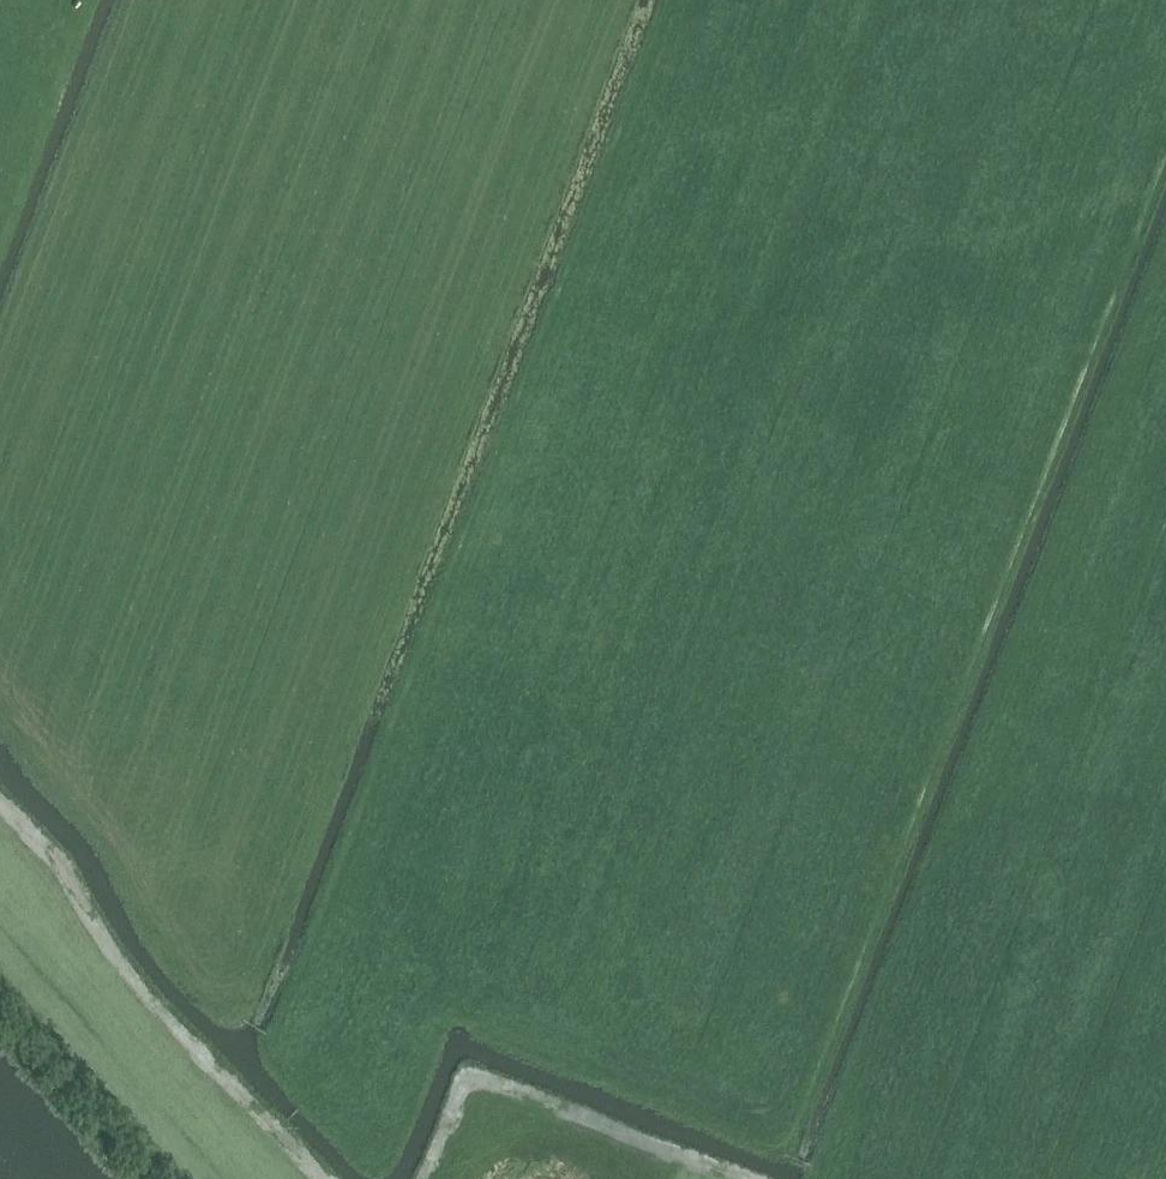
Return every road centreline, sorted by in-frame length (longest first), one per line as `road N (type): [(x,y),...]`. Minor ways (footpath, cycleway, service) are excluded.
road 1 (track): [(239,1178),(0,911)]

